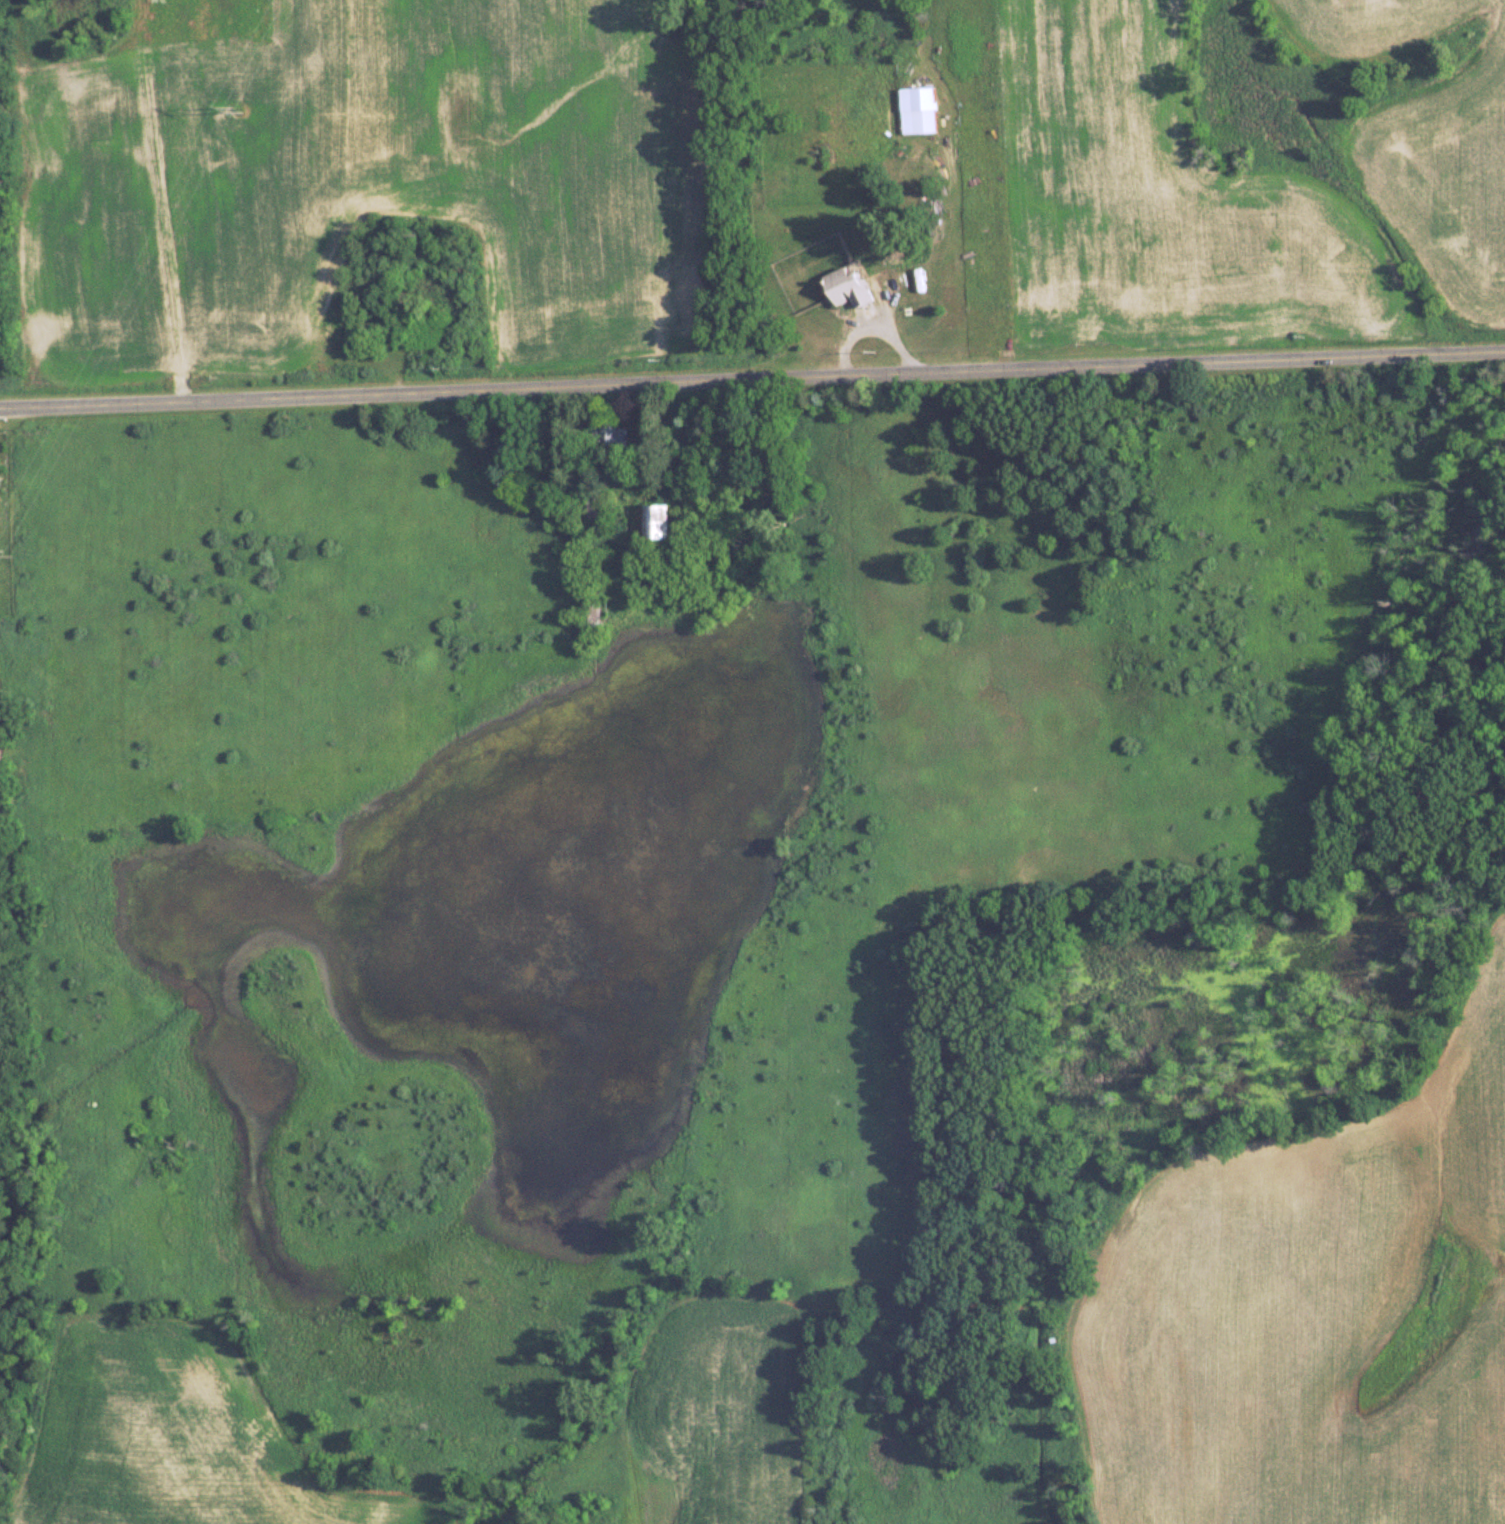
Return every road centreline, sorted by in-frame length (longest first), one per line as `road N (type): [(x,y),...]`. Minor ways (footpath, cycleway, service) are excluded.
road 1 (residential): [(1504,356),(0,409)]

